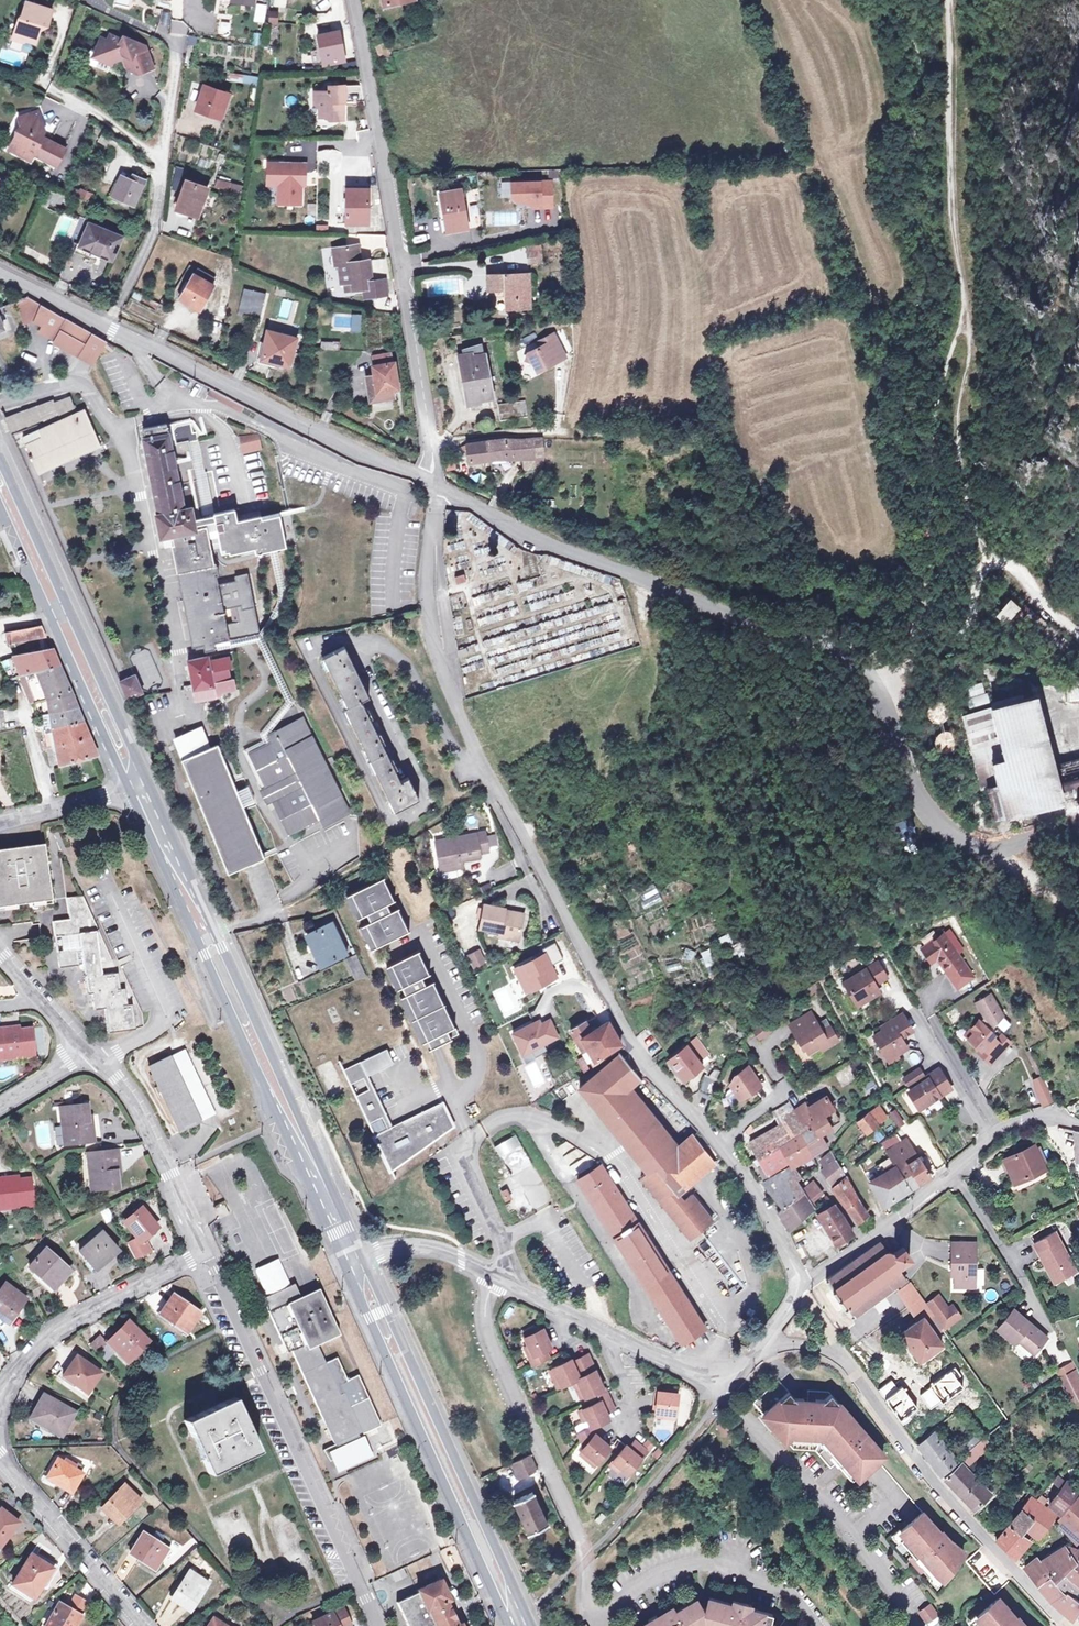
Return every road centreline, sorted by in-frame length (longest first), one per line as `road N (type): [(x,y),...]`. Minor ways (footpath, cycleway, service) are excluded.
road 1 (unclassified): [(439,485),(427,601),(463,724),(653,1068),(732,1154),(765,1205),(801,1289)]
road 2 (residential): [(439,485),(526,535),(872,675),(920,801),(955,836),(1003,851),(1078,822)]
road 3 (track): [(943,0),(951,229),(966,306),(935,399),(923,622),(888,645),(872,675)]
road 4 (residential): [(498,1276),(486,1327),(586,1556),(592,1614),(703,1562),(745,1570),(782,1591),(818,1625)]
road 5 (secondary): [(128,788),(344,1272)]
road 6 (secondary): [(364,1262),(146,780)]
road 7 (unclassified): [(428,480),(431,456),(352,0)]
road 8 (residential): [(379,1625),(205,1249)]
road 9 (secondary): [(528,1620),(364,1262)]
road 10 (secondary): [(344,1272),(513,1625)]
road 11 (unclassified): [(841,1351),(977,1527),(1067,1625)]
road 12 (secondary): [(146,780),(0,459)]
road 13 (residential): [(1078,1123),(1050,1114),(1017,1121),(801,1289)]
road 14 (residential): [(130,338),(428,480)]
road 15 (residential): [(719,1376),(921,1625)]
road 16 (secondary): [(0,508),(128,788)]
road 17 (track): [(1078,634),(1053,616),(1012,565),(990,560),(951,638),(872,675)]
road 18 (track): [(966,306),(973,347),(953,436),(990,560)]
road 19 (residential): [(0,1393),(50,1332),(205,1249)]
road 20 (residential): [(719,1376),(619,1339),(498,1276)]
road 21 (residential): [(88,1051),(135,1105),(205,1249)]
road 22 (track): [(657,449),(625,435),(555,432),(429,440)]
road 23 (residential): [(142,1625),(0,1457)]
road 24 (residential): [(110,328),(151,229),(159,158)]
road 25 (residential): [(498,1276),(431,1250),(385,1252),(364,1262)]
road 26 (unclassified): [(0,826),(128,788)]
road 27 (residential): [(159,158),(177,42),(165,35)]
road 28 (residential): [(159,158),(56,85)]
road 29 (residential): [(0,275),(110,328)]

